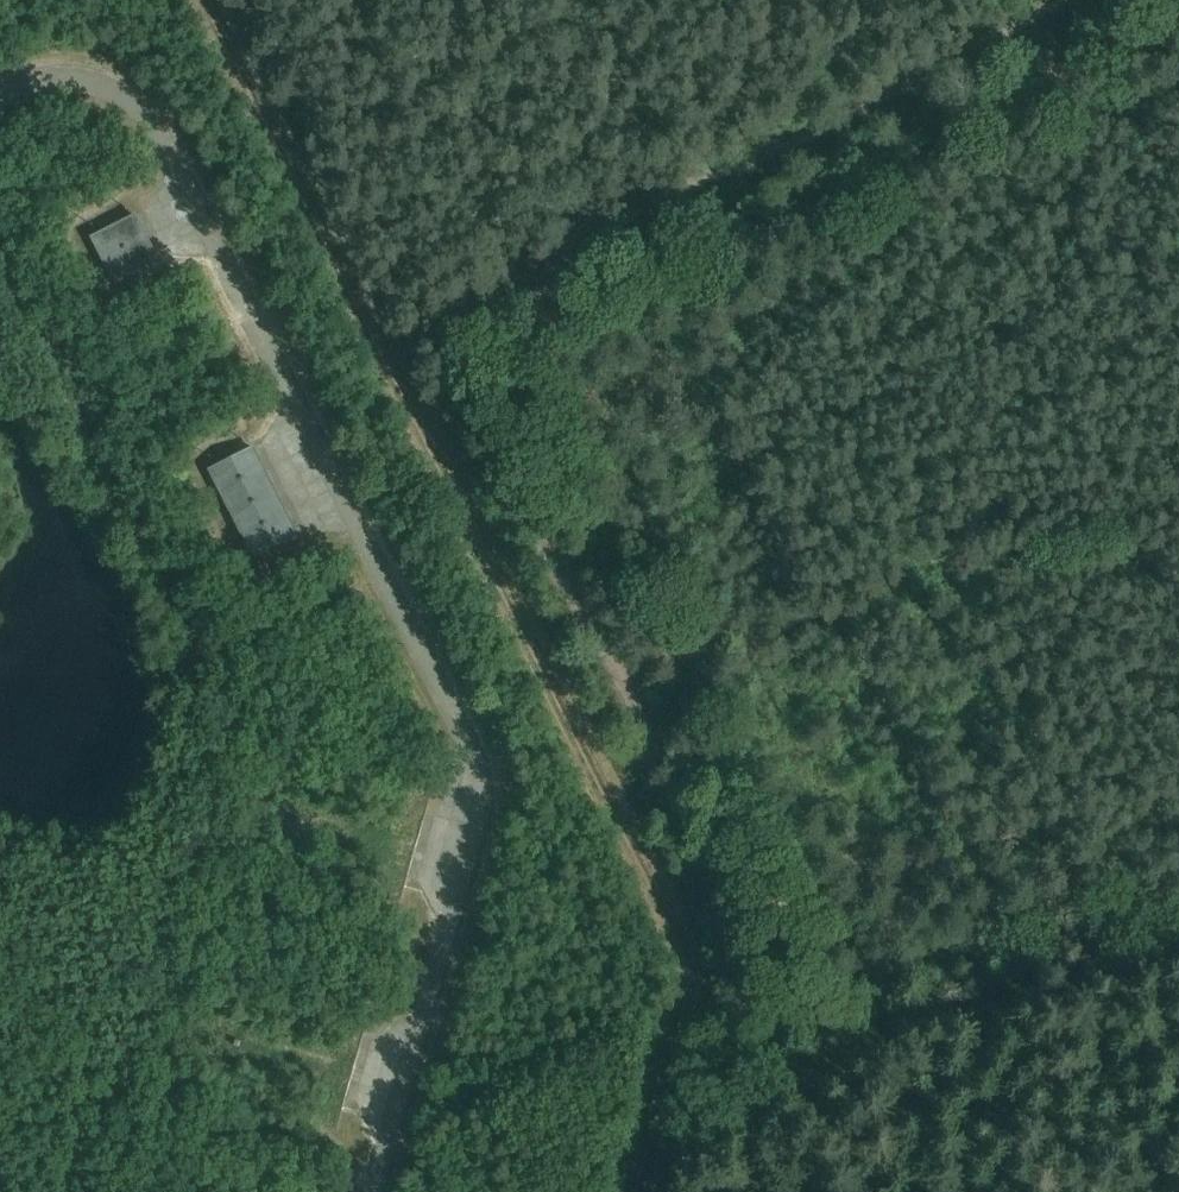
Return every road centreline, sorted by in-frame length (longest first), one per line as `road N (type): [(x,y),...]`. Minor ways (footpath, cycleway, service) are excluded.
road 1 (track): [(1044,0),(548,251),(489,285),(455,328),(478,416),(752,919),(668,1191)]
road 2 (track): [(766,1191),(775,1090),(798,993),(1178,912)]

